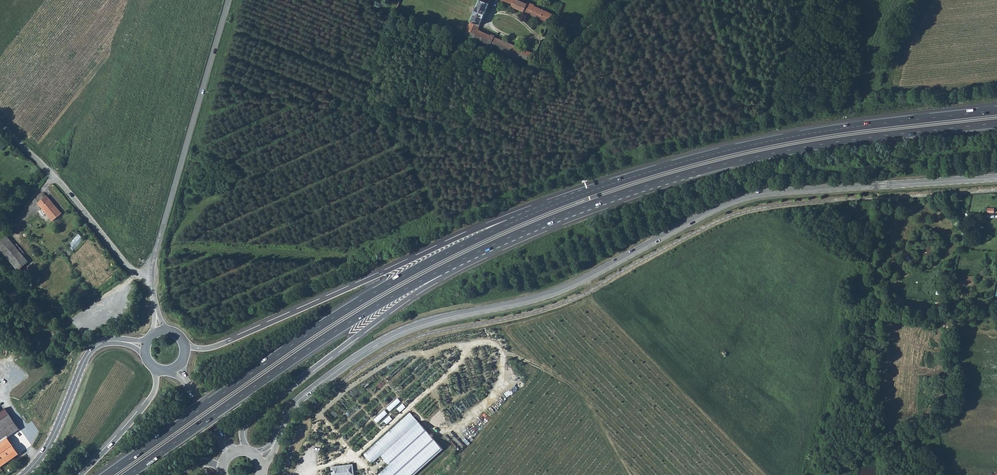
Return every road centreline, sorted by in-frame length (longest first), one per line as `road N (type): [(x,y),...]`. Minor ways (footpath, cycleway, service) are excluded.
road 1 (secondary): [(996,177),(735,200),(556,292),(400,332),(299,400),(277,436)]
road 2 (trunk): [(735,149),(583,196),(411,274),(107,474)]
road 3 (trunk): [(735,149),(661,164),(519,213),(217,346),(183,344)]
road 4 (trunk): [(515,235),(727,163),(996,123)]
road 5 (trunk): [(129,474),(363,315),(515,235)]
road 6 (trunk): [(246,450),(243,429),(268,402),(422,289),(515,235)]
road 7 (unclassified): [(228,0),(151,276)]
road 8 (trunk): [(996,110),(735,149)]
road 9 (track): [(760,474),(586,293)]
road 10 (unclassified): [(0,123),(124,262),(151,276)]
road 11 (tertiary): [(97,345),(44,453),(23,474)]
road 12 (trunk): [(155,367),(149,400),(80,474)]

